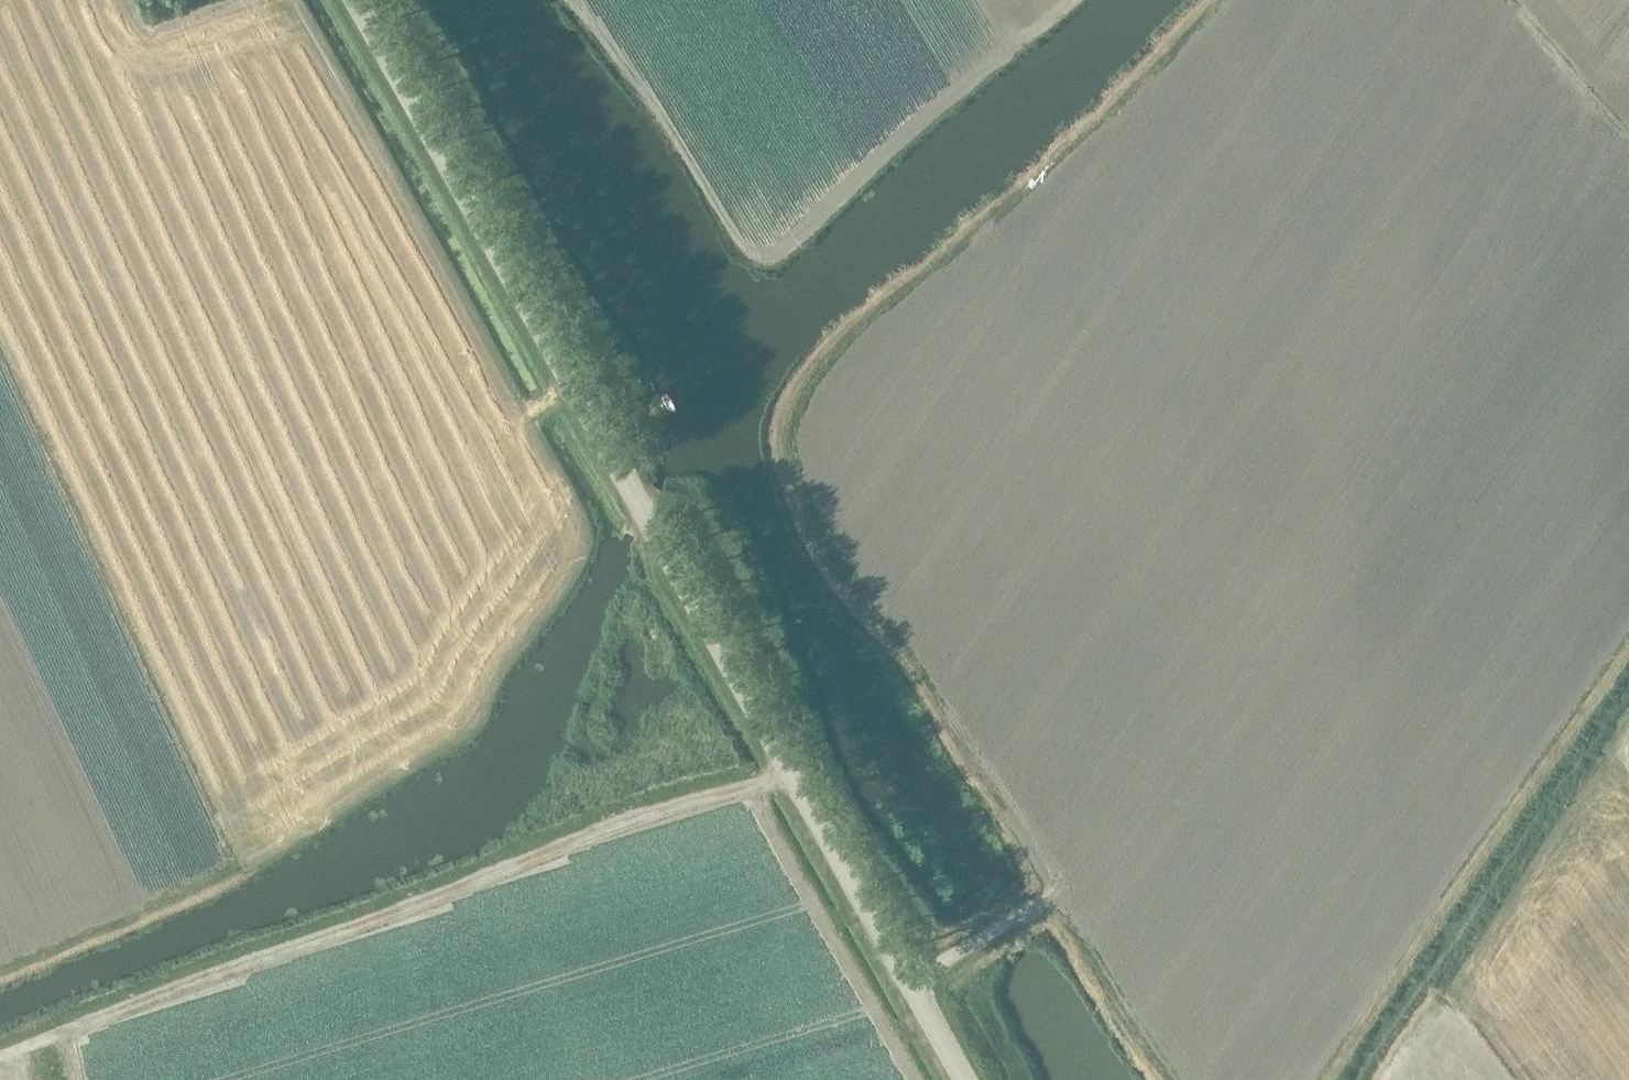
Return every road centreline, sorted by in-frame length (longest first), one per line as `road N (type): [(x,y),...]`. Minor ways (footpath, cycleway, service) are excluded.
road 1 (unclassified): [(950,1079),(664,547),(354,0)]

